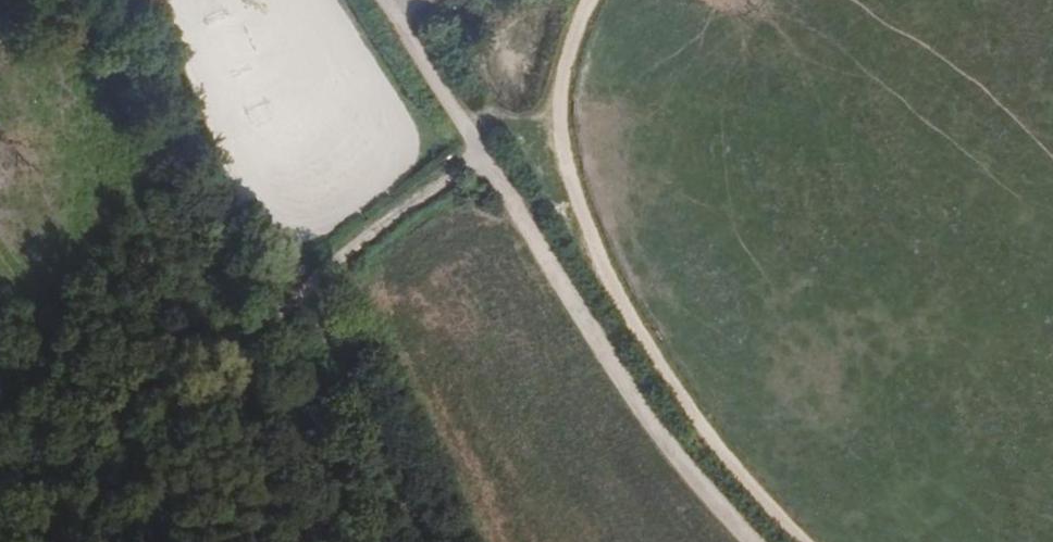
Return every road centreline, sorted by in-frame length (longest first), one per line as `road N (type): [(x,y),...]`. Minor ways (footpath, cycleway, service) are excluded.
road 1 (track): [(558,91),(559,133),(622,307),(707,435),(803,541)]
road 2 (track): [(753,541),(640,405),(480,155)]
road 3 (residential): [(379,0),(480,155)]

